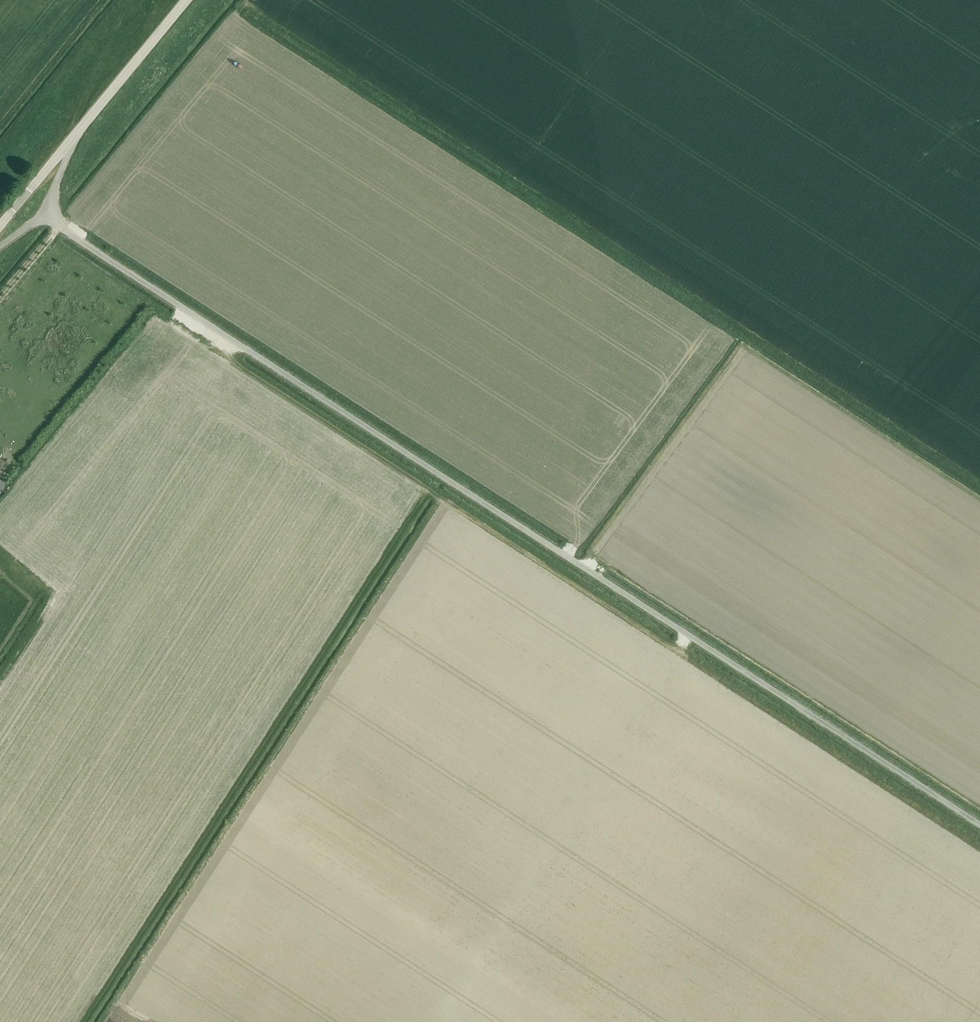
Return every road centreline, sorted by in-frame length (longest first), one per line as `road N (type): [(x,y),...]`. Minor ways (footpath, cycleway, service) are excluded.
road 1 (unclassified): [(979,836),(40,214)]
road 2 (unclassified): [(72,138),(186,0)]

